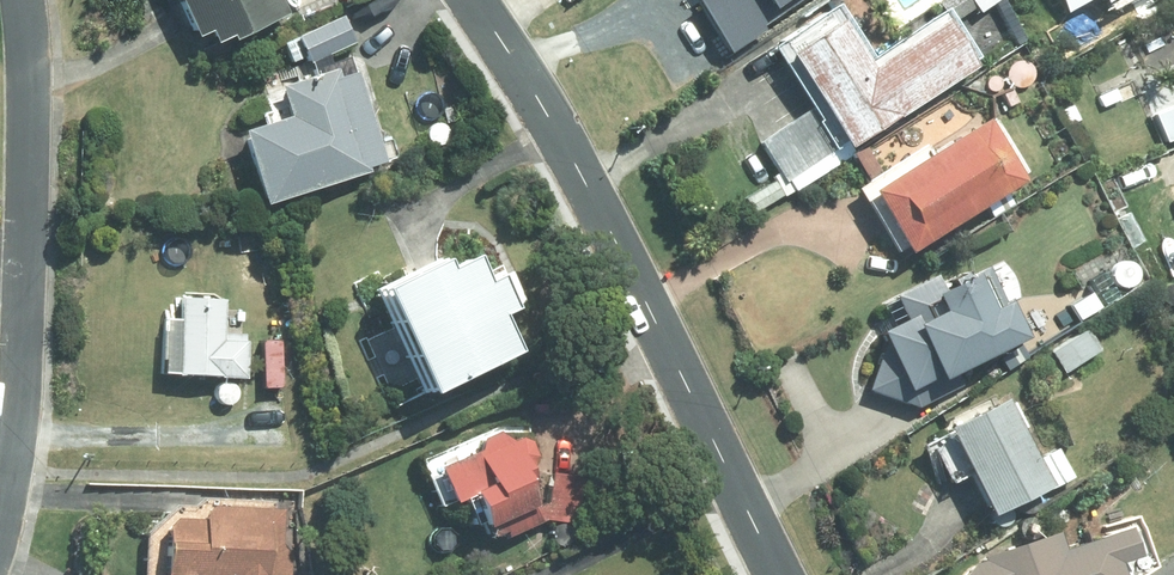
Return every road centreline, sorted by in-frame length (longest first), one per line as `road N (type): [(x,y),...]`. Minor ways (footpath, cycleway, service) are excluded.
road 1 (residential): [(471,0),(656,316),(780,574)]
road 2 (residential): [(0,523),(19,414),(29,195),(21,0)]

